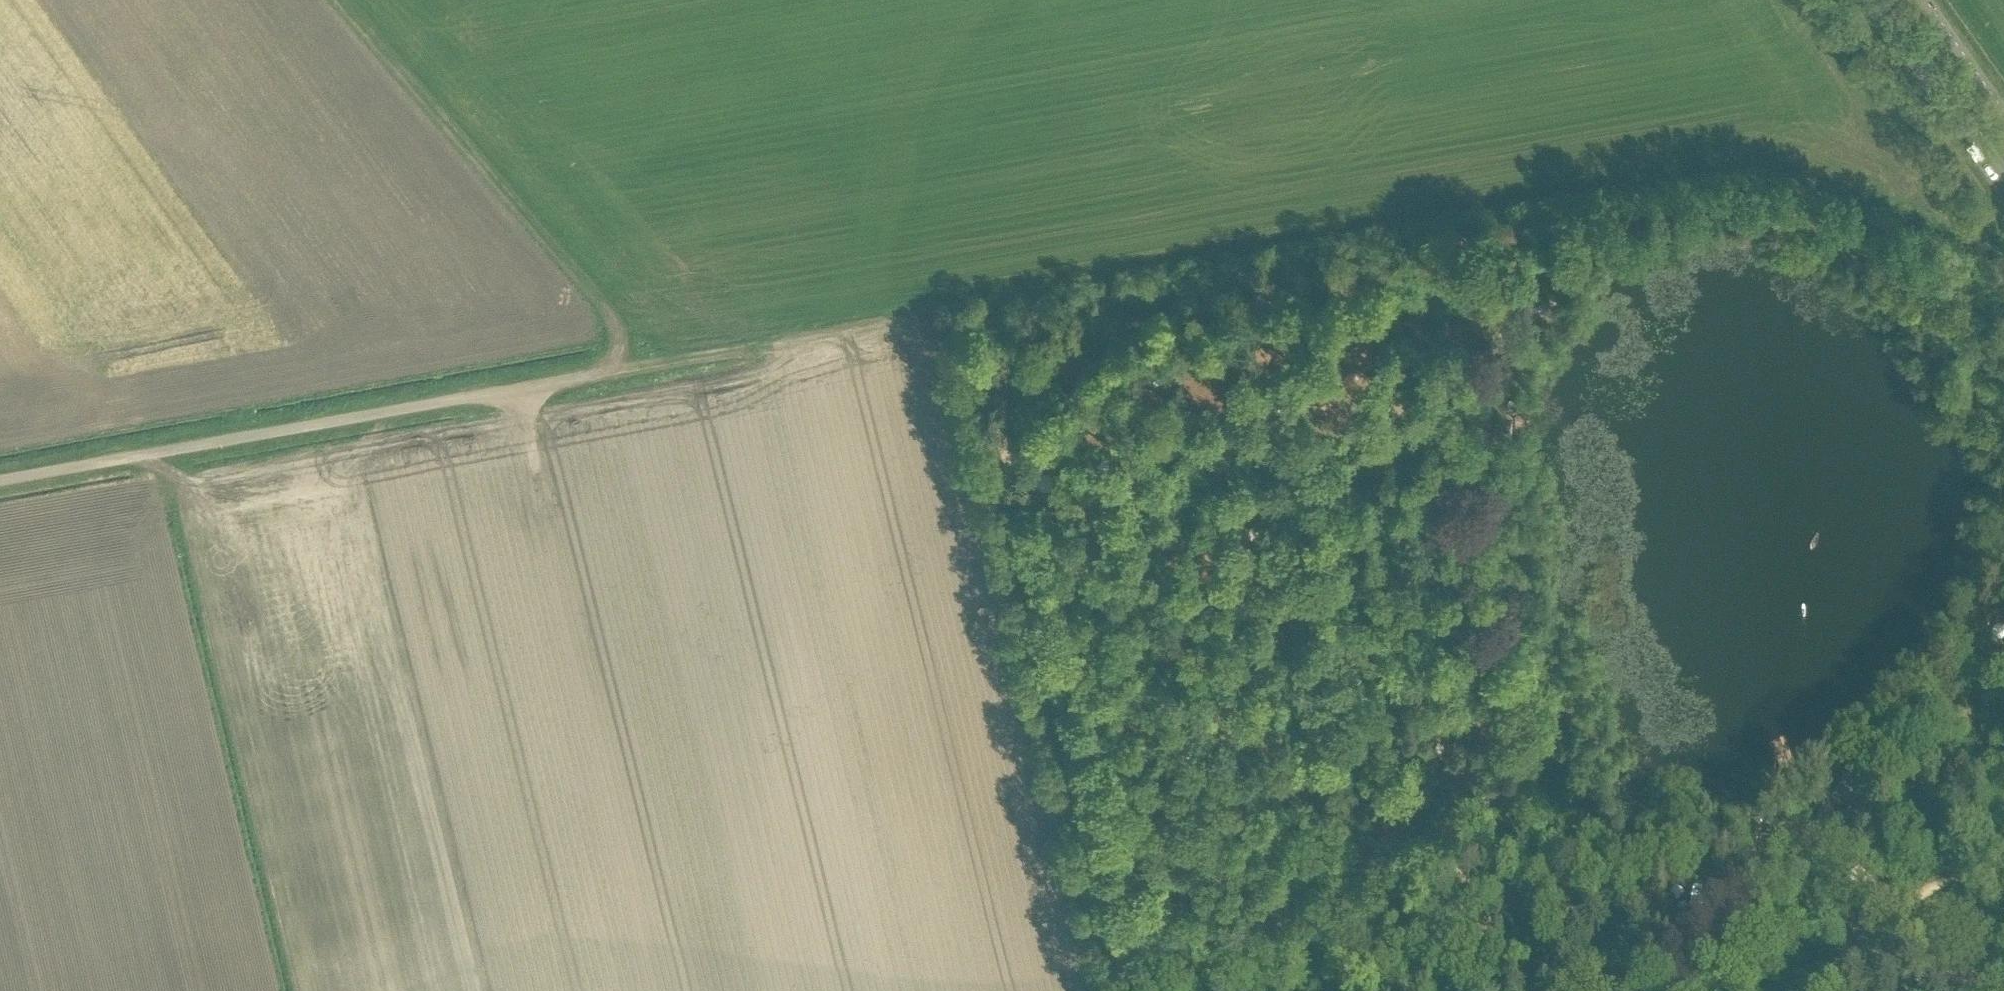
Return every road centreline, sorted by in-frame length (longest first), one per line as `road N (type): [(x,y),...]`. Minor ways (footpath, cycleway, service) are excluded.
road 1 (unclassified): [(0,479),(737,351)]
road 2 (secondary): [(2003,177),(1880,0)]

